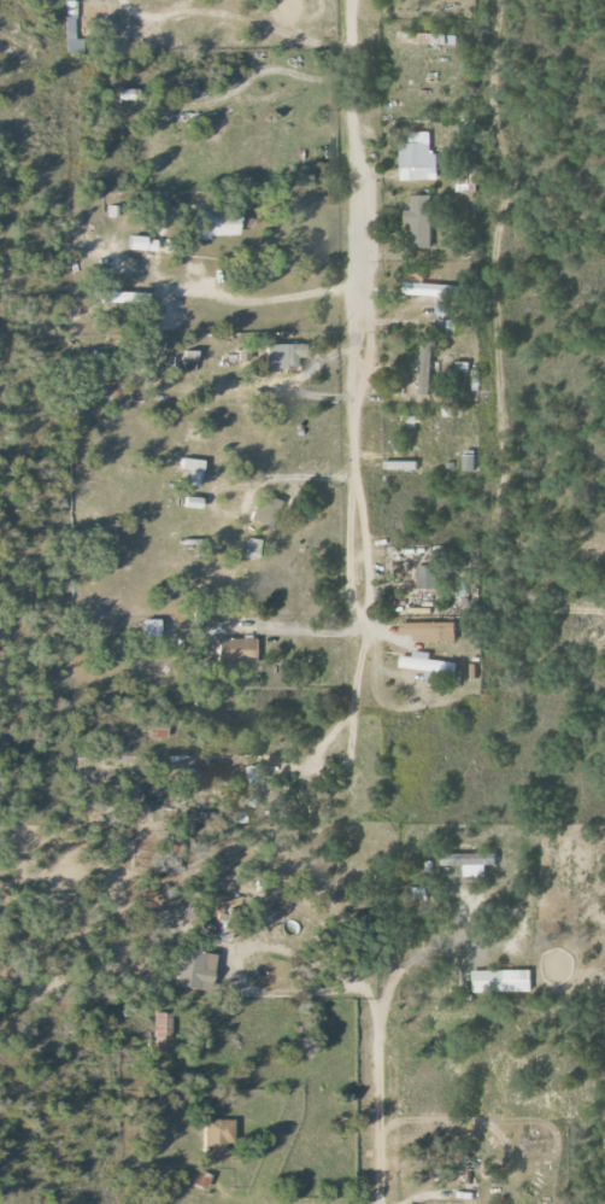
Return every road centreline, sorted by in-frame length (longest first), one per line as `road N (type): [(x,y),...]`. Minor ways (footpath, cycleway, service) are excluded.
road 1 (residential): [(358,637),(362,0)]

